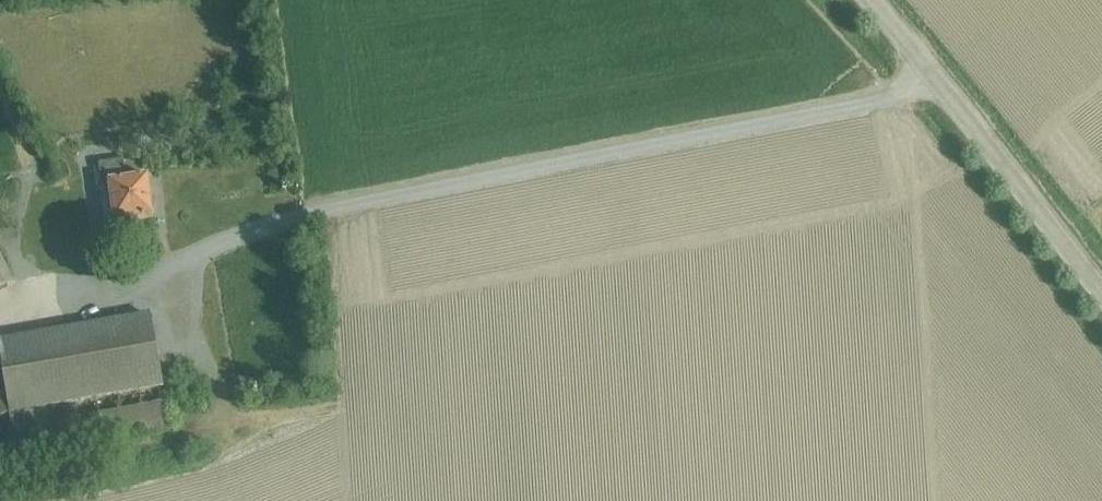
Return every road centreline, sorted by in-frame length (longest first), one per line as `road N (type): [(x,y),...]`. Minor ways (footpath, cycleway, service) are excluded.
road 1 (unclassified): [(167,274),(320,217),(943,88)]
road 2 (tertiary): [(1101,294),(943,88)]

